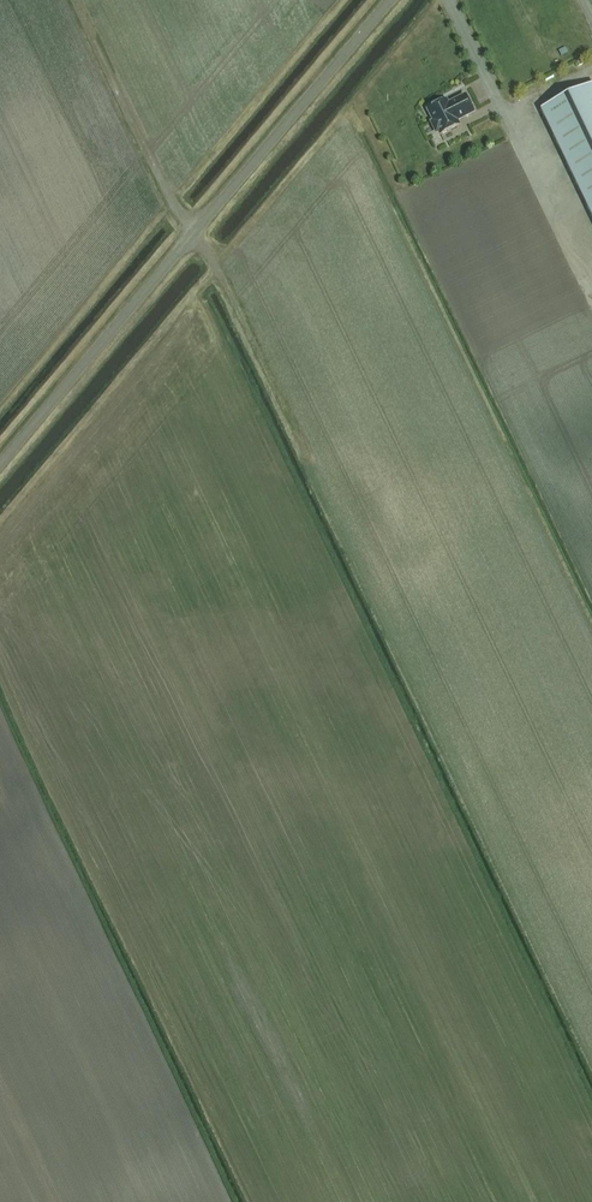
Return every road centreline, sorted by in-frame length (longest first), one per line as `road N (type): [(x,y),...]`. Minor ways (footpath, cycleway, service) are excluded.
road 1 (unclassified): [(0,464),(389,0)]

